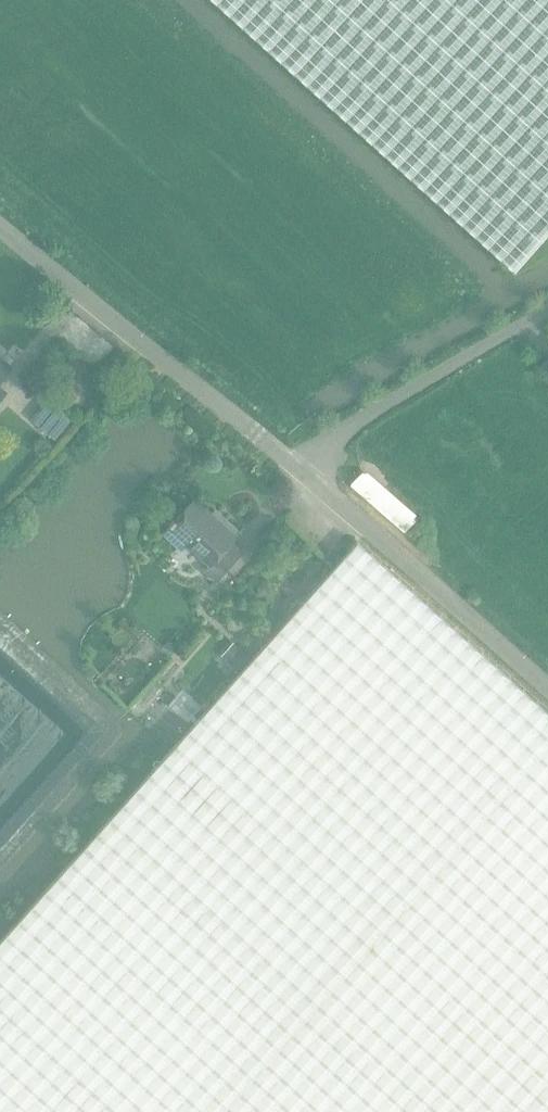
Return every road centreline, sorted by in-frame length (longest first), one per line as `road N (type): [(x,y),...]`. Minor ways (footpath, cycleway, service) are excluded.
road 1 (unclassified): [(288,462),(0,212)]
road 2 (unclassified): [(547,689),(288,462)]
road 3 (residential): [(288,462),(547,307)]

